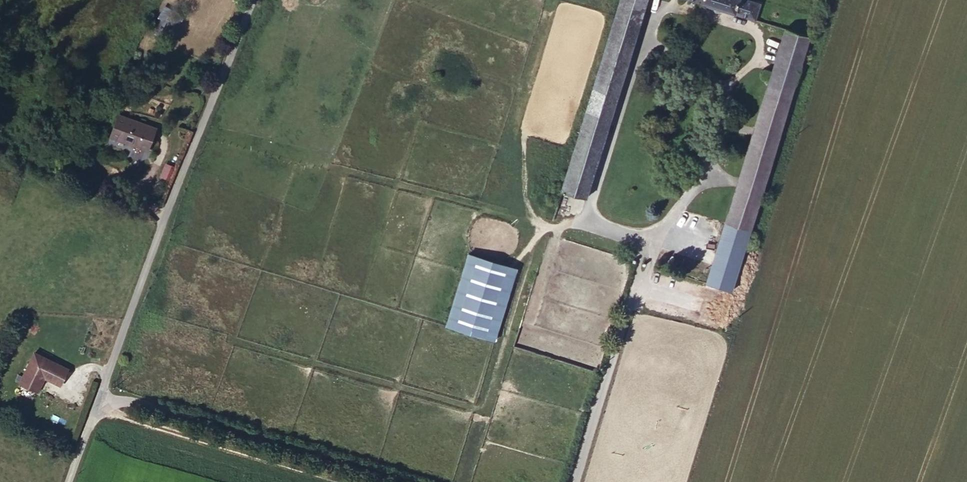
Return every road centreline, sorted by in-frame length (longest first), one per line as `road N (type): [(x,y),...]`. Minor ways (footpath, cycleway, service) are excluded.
road 1 (residential): [(65,481),(251,0)]

